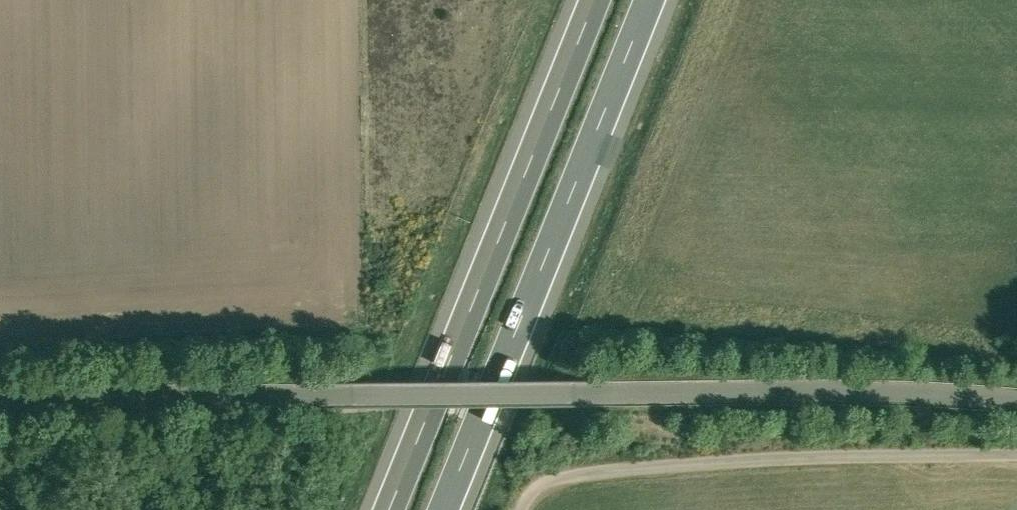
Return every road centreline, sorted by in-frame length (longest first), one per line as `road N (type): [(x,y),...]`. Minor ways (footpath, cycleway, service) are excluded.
road 1 (unclassified): [(0,406),(598,392)]
road 2 (motorway): [(595,0),(380,509)]
road 3 (motorway): [(444,509),(650,0)]
road 4 (unclassified): [(1016,458),(746,459),(564,475),(533,490),(521,509)]
road 5 (residential): [(598,392),(1016,399)]

